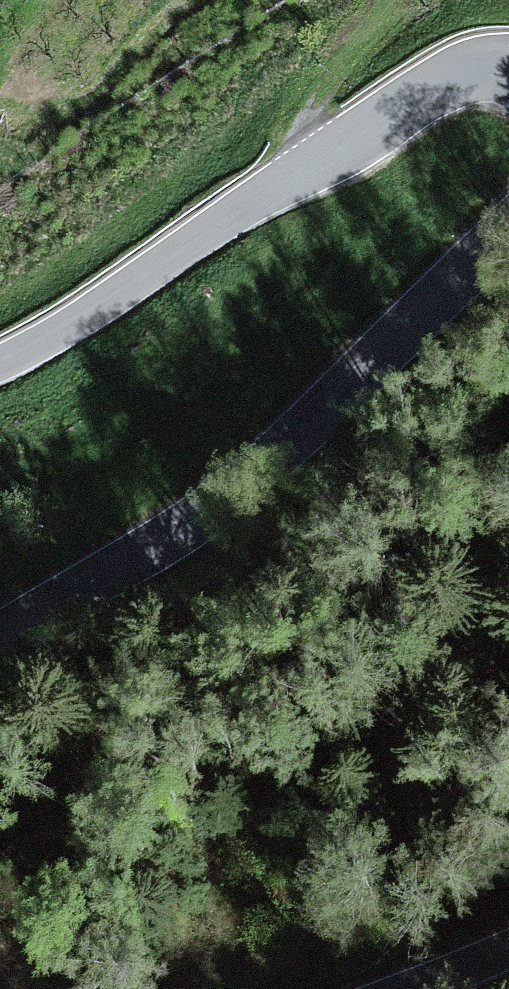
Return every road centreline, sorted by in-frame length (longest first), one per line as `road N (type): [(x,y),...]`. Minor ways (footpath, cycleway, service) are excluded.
road 1 (tertiary): [(508,229),(216,499),(0,634)]
road 2 (tertiary): [(0,361),(431,93),(474,74),(508,74)]
road 3 (track): [(410,0),(289,137),(290,183)]

